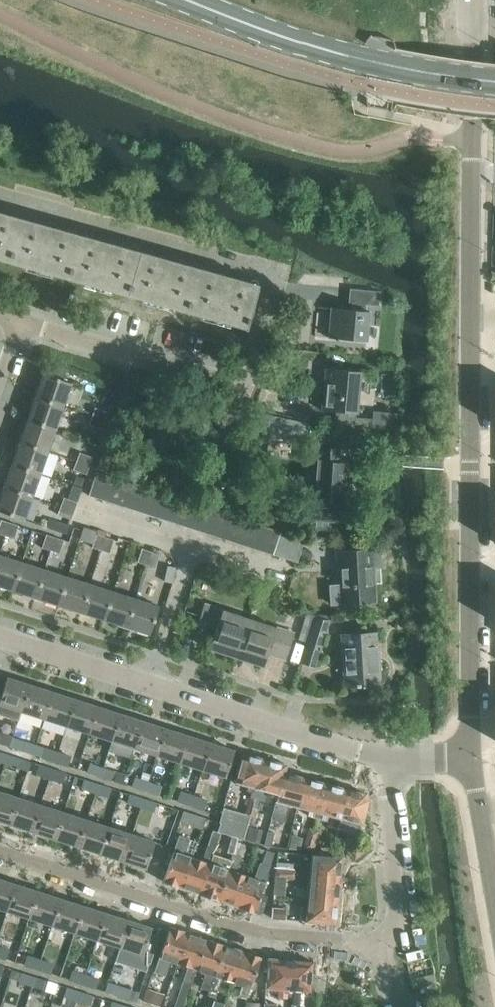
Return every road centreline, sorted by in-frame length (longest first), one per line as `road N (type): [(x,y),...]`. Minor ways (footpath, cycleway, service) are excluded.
road 1 (tertiary): [(472,761),(464,620),(472,0)]
road 2 (residential): [(21,321),(244,385),(273,284),(266,274),(0,198)]
road 3 (tertiary): [(0,637),(387,762)]
road 4 (residential): [(0,850),(253,931),(386,947)]
road 5 (secondary): [(393,66),(280,37),(190,0)]
road 6 (residential): [(386,947),(399,902),(387,762)]
road 7 (tertiary): [(494,903),(472,761)]

